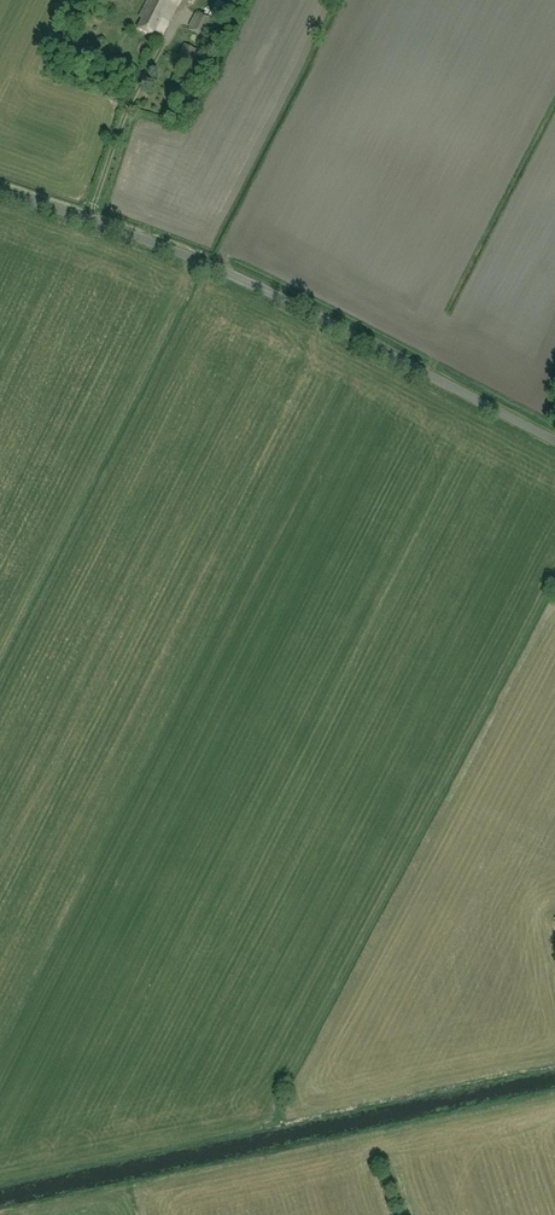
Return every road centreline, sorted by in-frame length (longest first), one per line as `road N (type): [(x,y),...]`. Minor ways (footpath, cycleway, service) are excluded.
road 1 (unclassified): [(554,441),(230,274),(0,191)]
road 2 (track): [(554,1099),(19,1214)]

